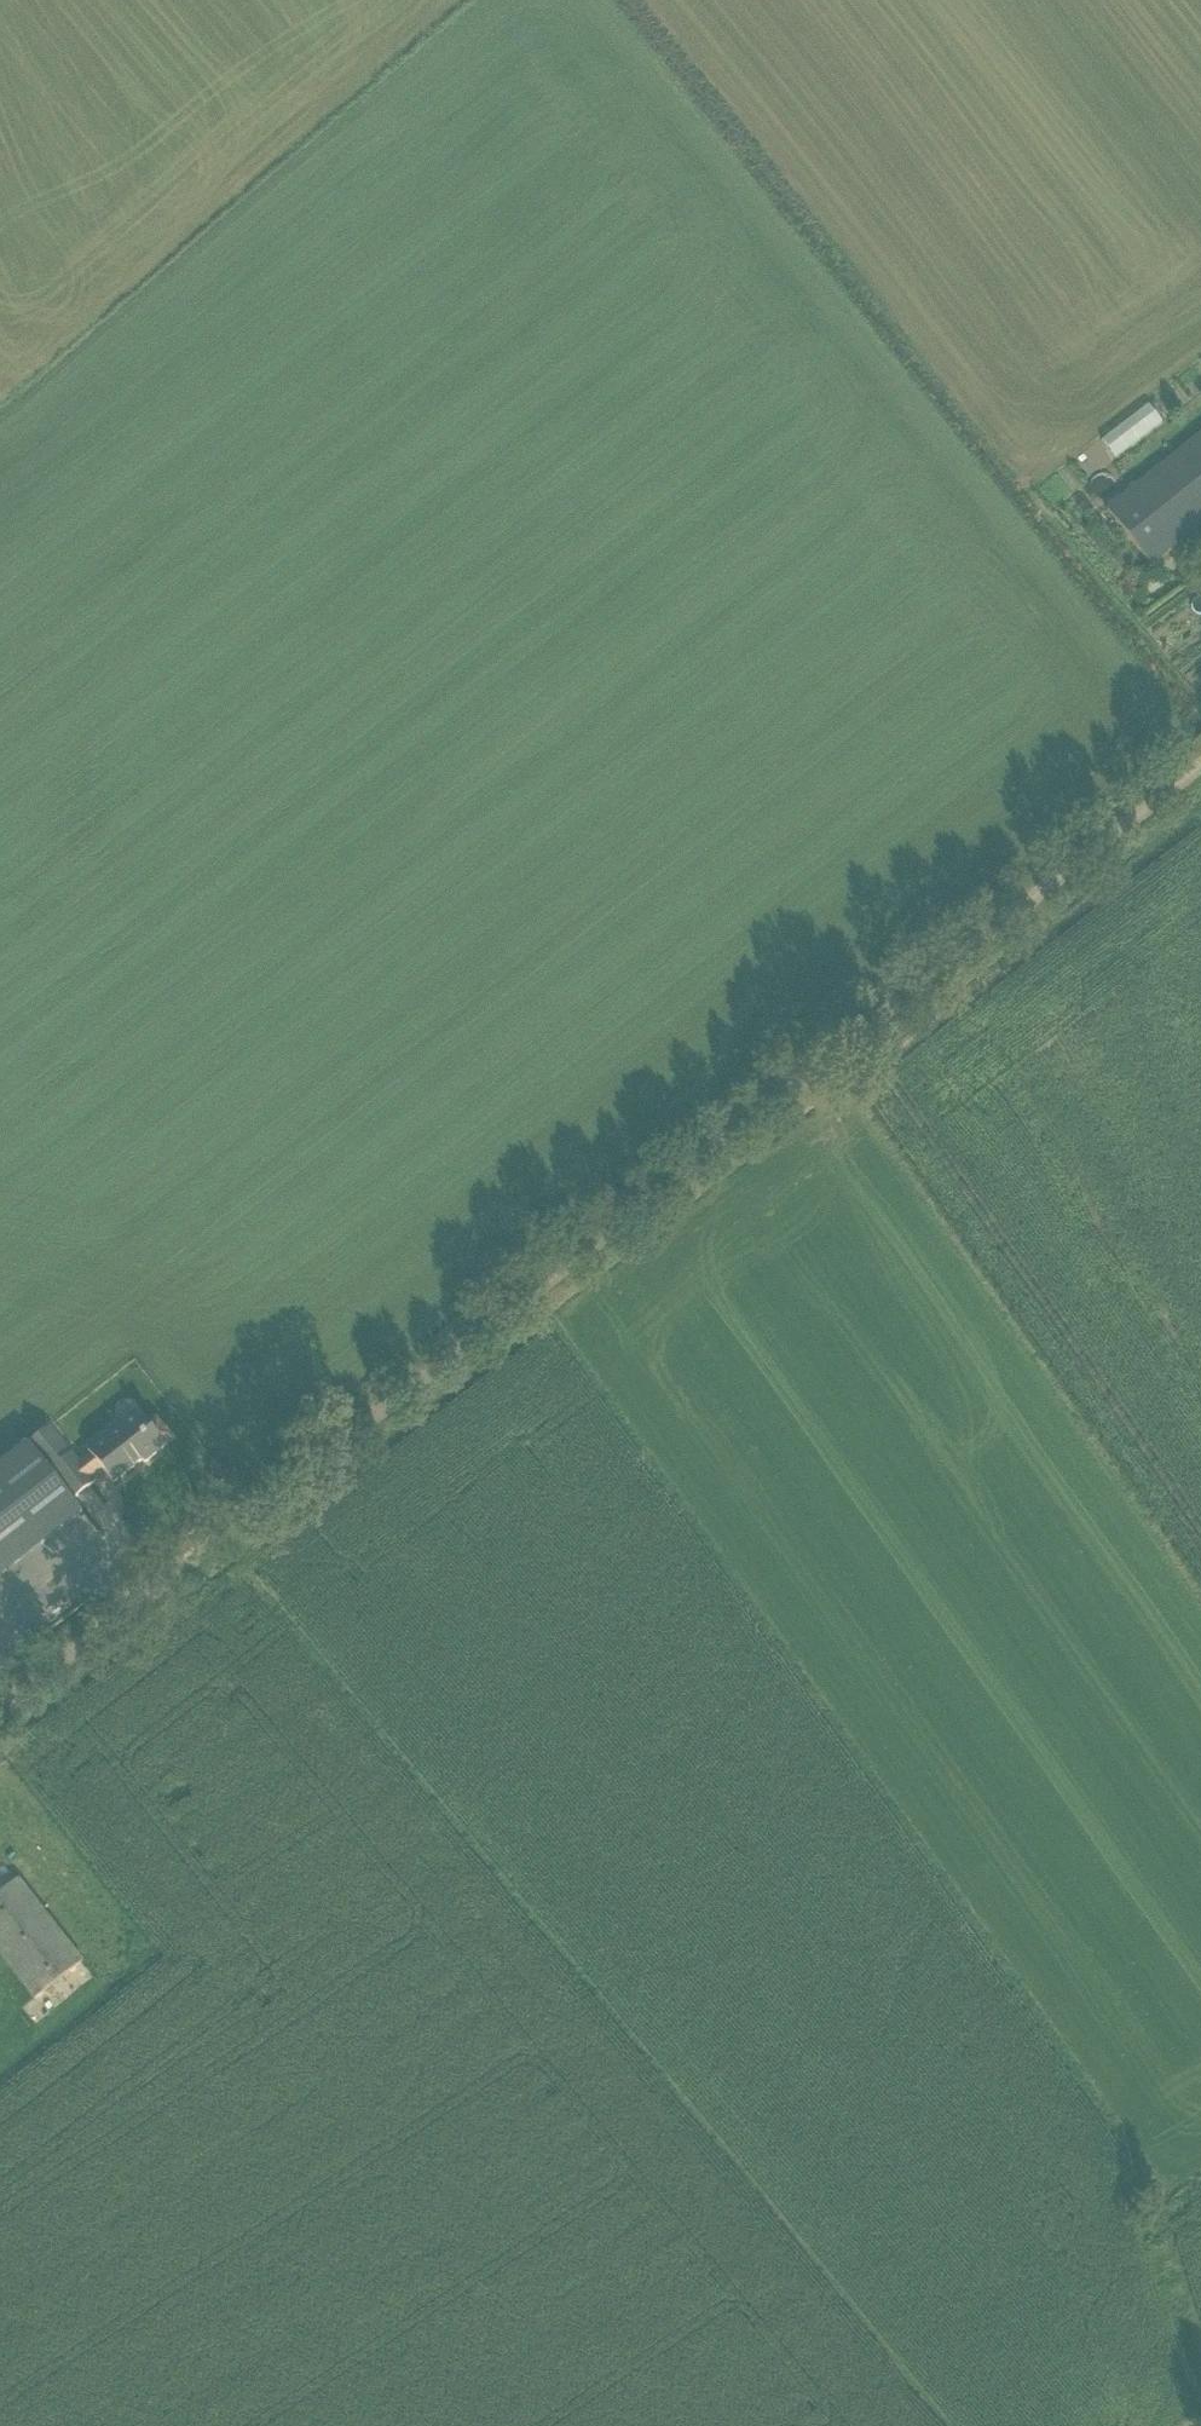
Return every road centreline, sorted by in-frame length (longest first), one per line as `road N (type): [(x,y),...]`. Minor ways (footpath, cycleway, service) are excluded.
road 1 (unclassified): [(1200,770),(0,1716)]

